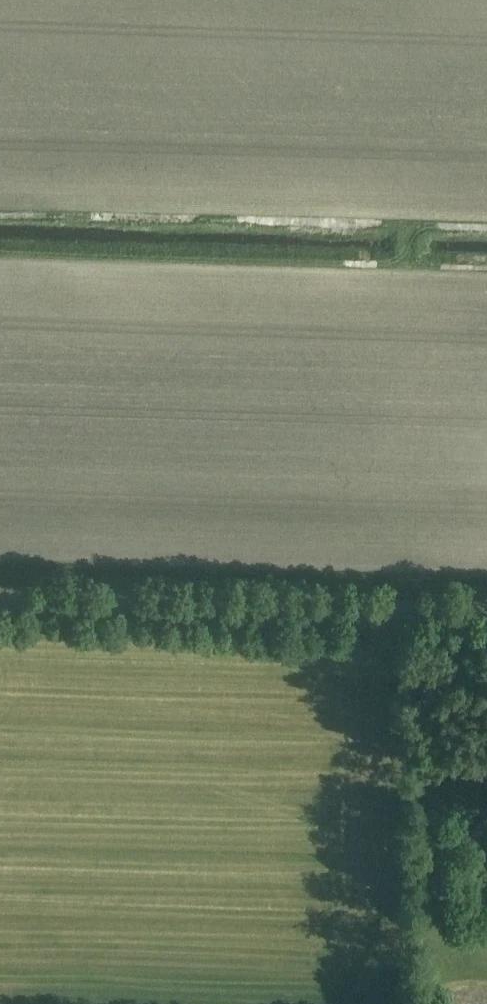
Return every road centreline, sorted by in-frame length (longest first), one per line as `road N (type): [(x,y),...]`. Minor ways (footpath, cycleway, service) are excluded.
road 1 (unclassified): [(486,610),(0,595)]

